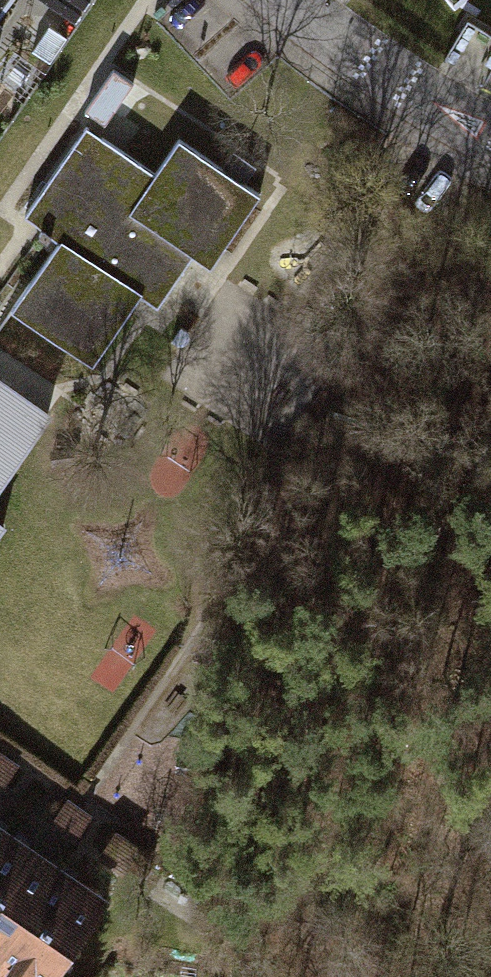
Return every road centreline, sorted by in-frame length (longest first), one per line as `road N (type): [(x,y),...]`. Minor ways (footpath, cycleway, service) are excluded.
road 1 (residential): [(490,135),(288,0)]

